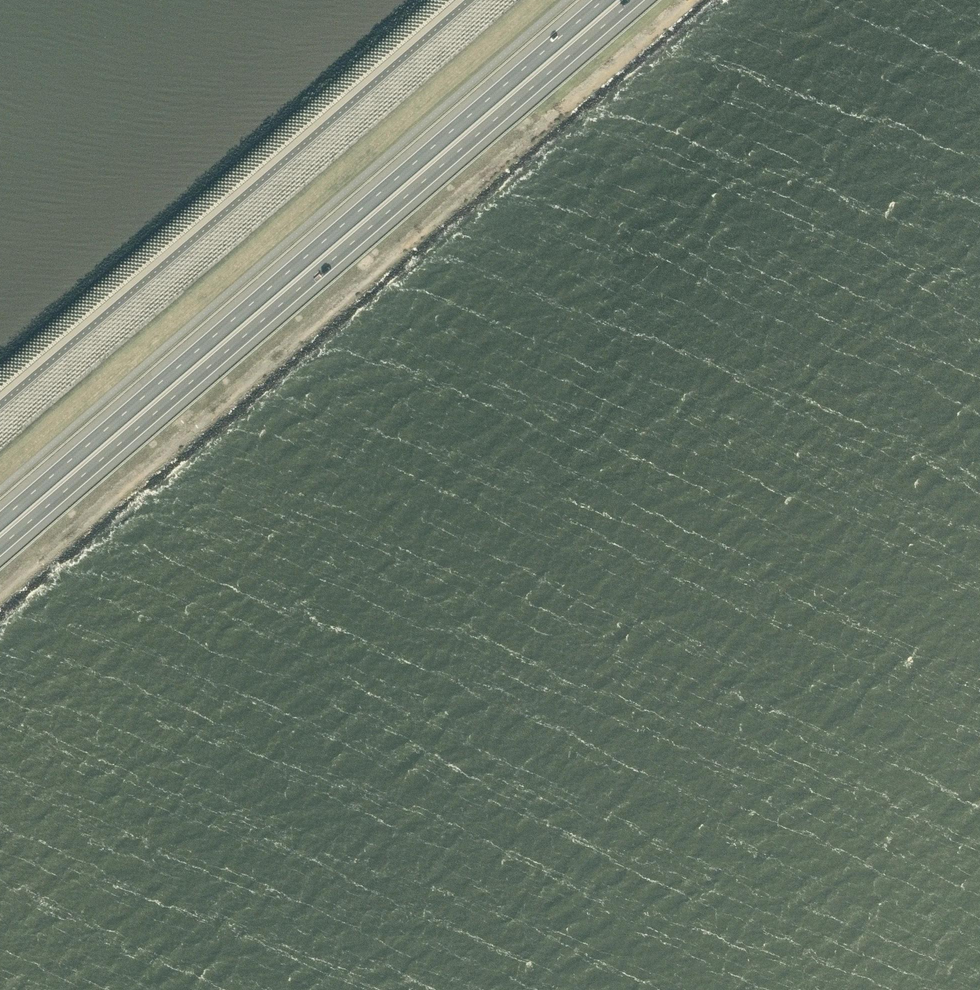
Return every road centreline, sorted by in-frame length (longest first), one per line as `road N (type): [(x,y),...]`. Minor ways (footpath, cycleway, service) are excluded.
road 1 (motorway): [(0,548),(635,0)]
road 2 (motorway): [(601,0),(0,519)]

